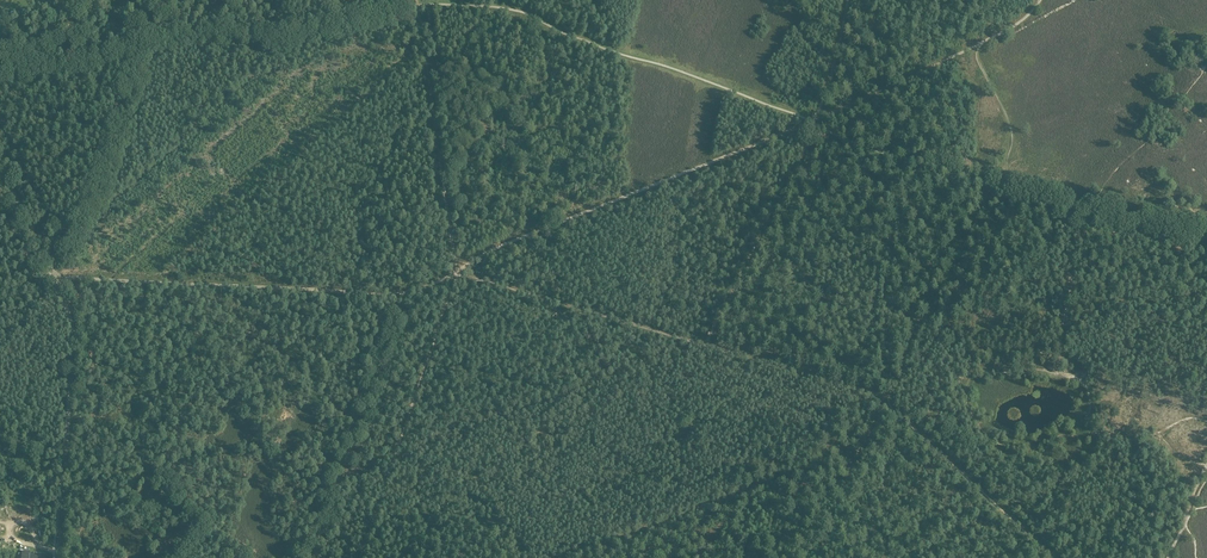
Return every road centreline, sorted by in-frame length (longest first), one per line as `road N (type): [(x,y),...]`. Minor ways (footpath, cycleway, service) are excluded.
road 1 (track): [(978,44),(815,121),(498,247),(458,272)]
road 2 (track): [(479,278),(704,345),(815,121)]
road 3 (track): [(54,276),(394,293),(458,272)]
road 4 (track): [(0,169),(57,277),(74,334),(58,557)]
road 5 (track): [(50,270),(72,244),(114,141),(140,48),(142,0)]
road 6 (track): [(458,272),(417,6)]
road 7 (track): [(360,557),(446,308)]
road 8 (track): [(704,345),(880,399)]
road 9 (track): [(1037,542),(1051,525),(1120,505),(1135,439)]
road 10 (track): [(815,121),(846,0)]

